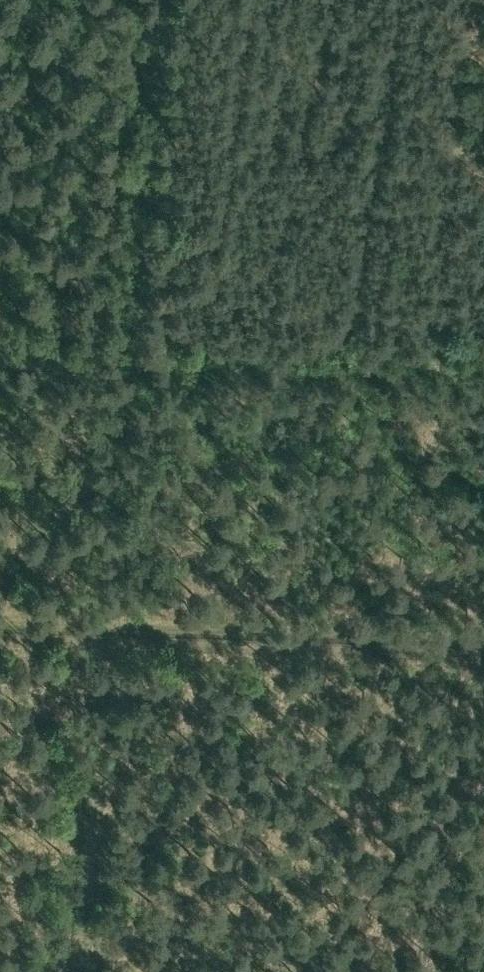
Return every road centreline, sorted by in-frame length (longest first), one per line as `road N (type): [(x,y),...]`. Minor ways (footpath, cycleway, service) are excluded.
road 1 (track): [(483,670),(0,654)]

